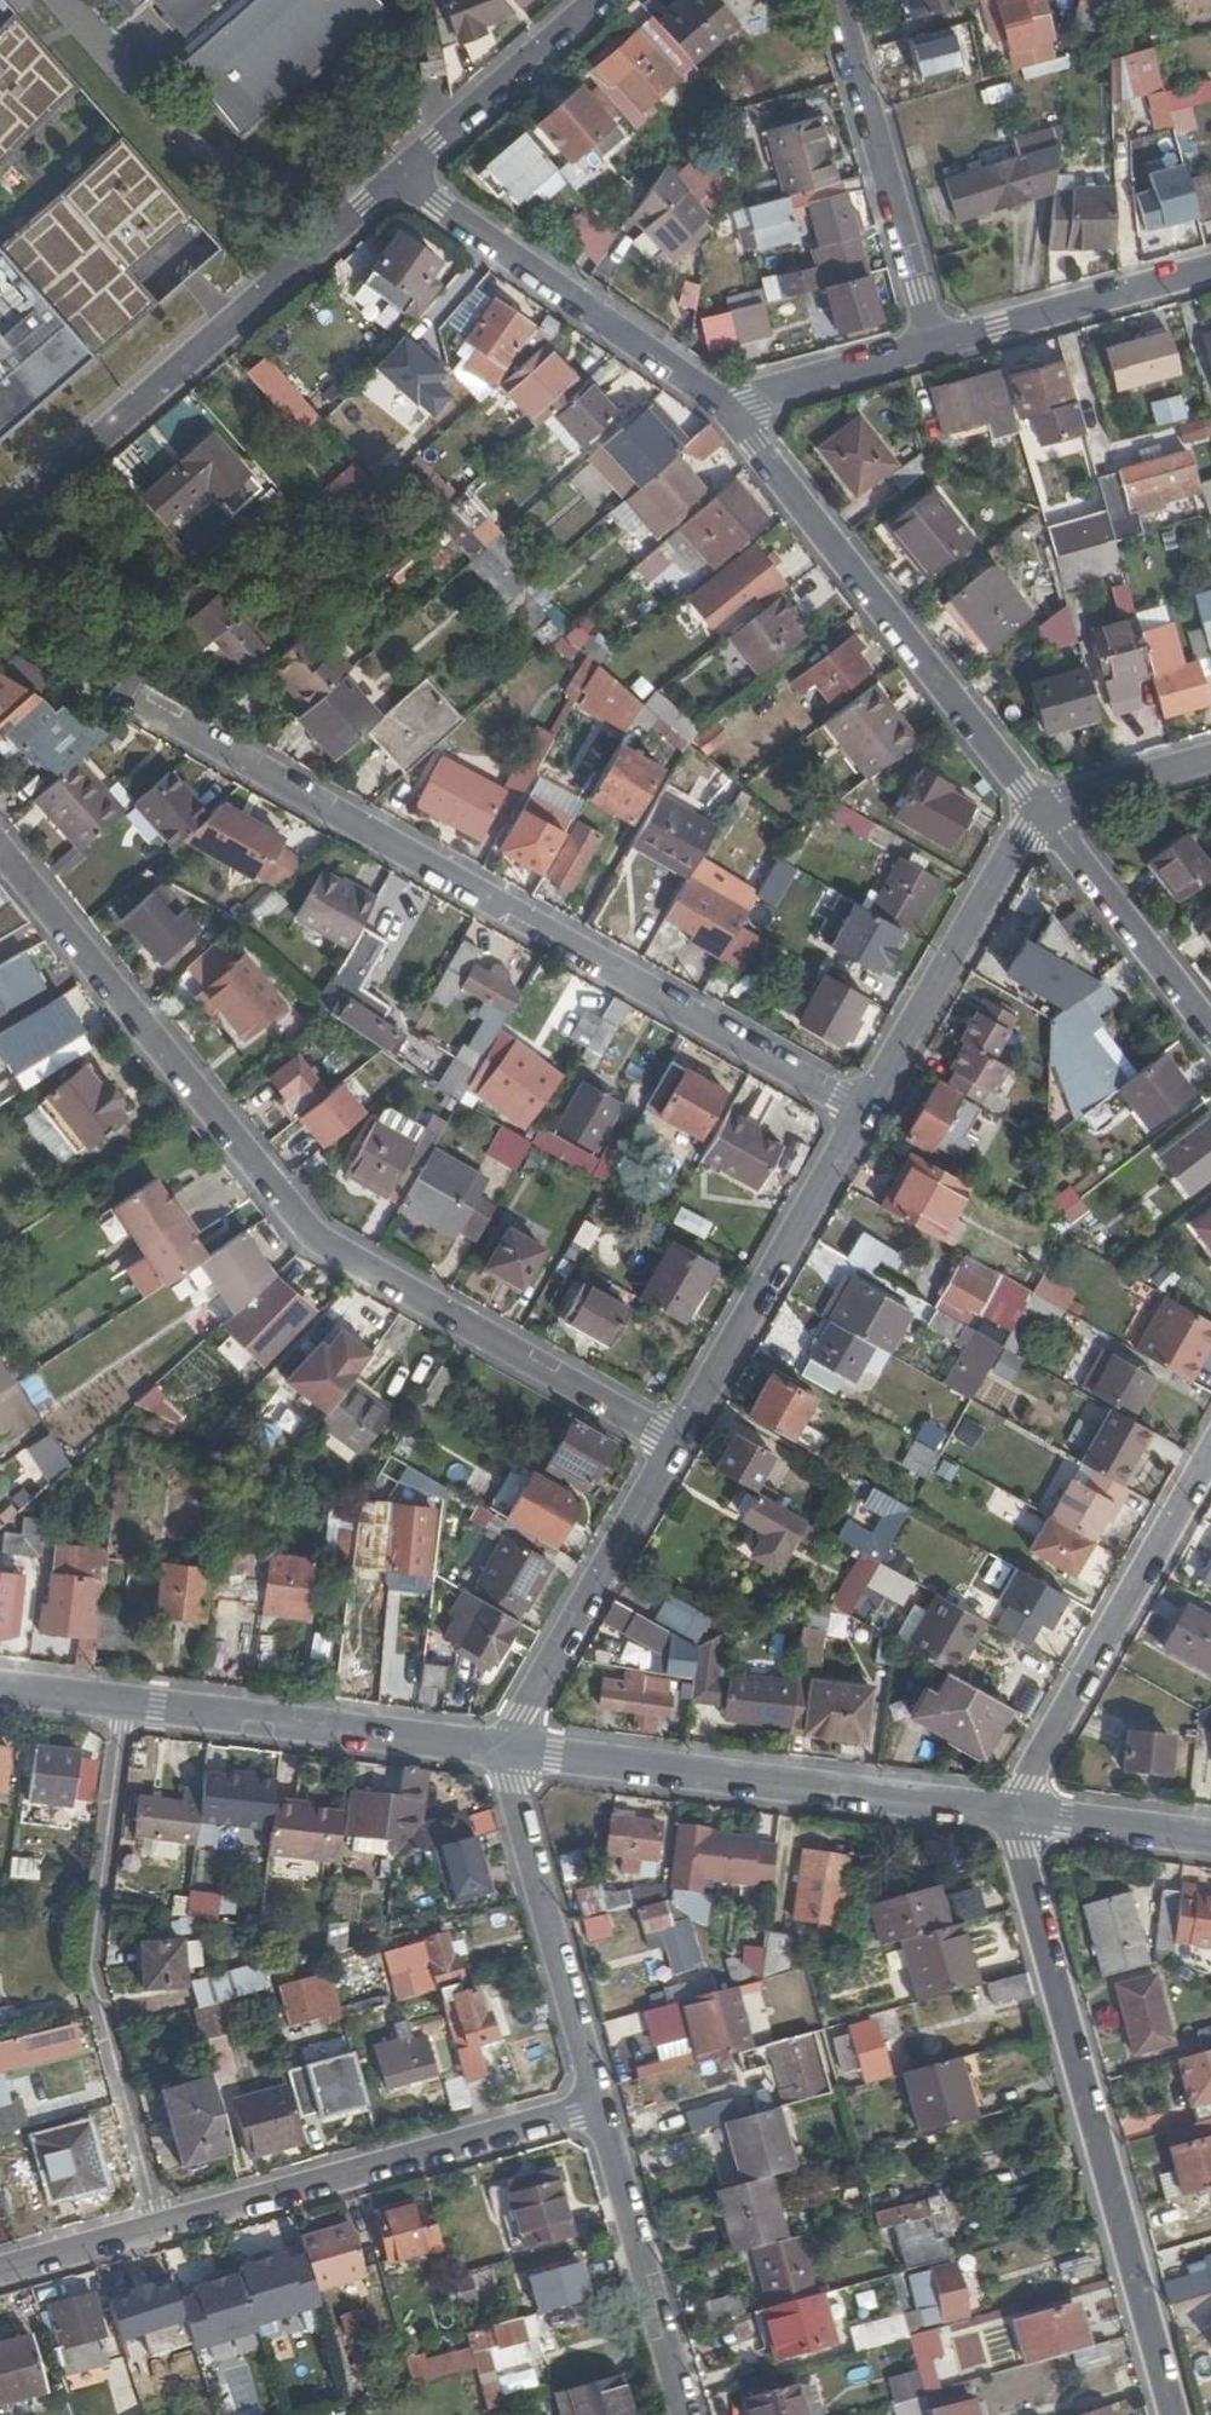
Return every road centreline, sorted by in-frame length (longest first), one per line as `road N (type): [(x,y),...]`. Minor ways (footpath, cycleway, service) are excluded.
road 1 (residential): [(675,1444),(303,1232),(0,851)]
road 2 (residential): [(863,1115),(149,713)]
road 3 (residential): [(1176,2414),(1017,1847),(1016,1813)]
road 4 (residential): [(0,522),(408,173)]
road 5 (residential): [(161,2225),(91,1965),(123,1702)]
road 6 (tertiary): [(1016,1813),(513,1749)]
road 7 (residential): [(1040,807),(724,411)]
road 8 (residential): [(161,2225),(598,2103)]
road 9 (residential): [(1016,1813),(1210,1460)]
road 10 (residential): [(724,411),(408,173)]
road 11 (tertiary): [(513,1749),(123,1702)]
road 12 (residential): [(675,1444),(863,1115)]
road 13 (residential): [(598,2103),(512,1783),(513,1749)]
road 14 (residential): [(839,0),(934,347)]
road 15 (residential): [(863,1115),(1040,807)]
road 16 (residential): [(513,1749),(523,1714),(675,1444)]
road 17 (residential): [(682,2414),(598,2103)]
road 18 (residential): [(934,347),(1210,270)]
road 19 (residential): [(1210,1027),(1040,807)]
road 20 (residential): [(408,173),(605,0)]
road 21 (residential): [(724,411),(934,347)]
road 22 (tertiary): [(1210,1837),(1016,1813)]
road 23 (residential): [(1040,807),(1210,760)]
road 24 (residential): [(0,2269),(161,2225)]
road 25 (tertiary): [(123,1702),(0,1684)]

